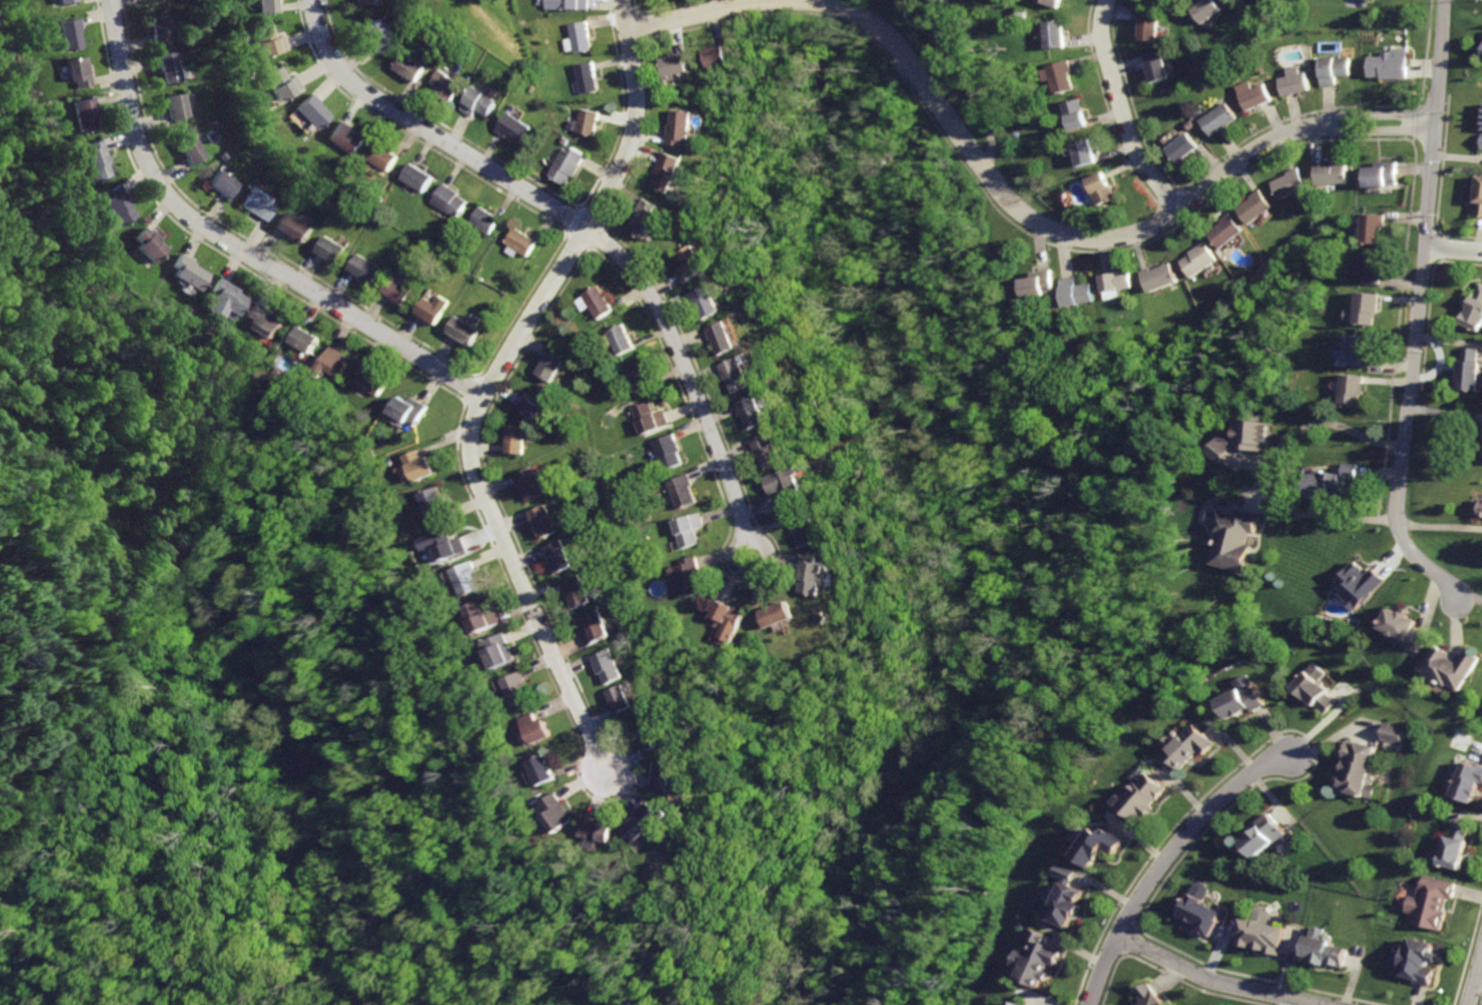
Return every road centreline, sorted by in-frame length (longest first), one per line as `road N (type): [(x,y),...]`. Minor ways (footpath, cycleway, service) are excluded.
road 1 (residential): [(625,31),(749,6),(811,2),(849,10),(890,43),(1018,214),(1082,240),(1142,231),(1285,134),(1433,124)]
road 2 (residential): [(744,529),(736,492),(644,284),(602,241),(359,88),(326,46),(315,0)]
road 3 (residential): [(1445,0),(1396,520),(1408,551),(1455,597)]
road 4 (residential): [(113,0),(146,159),(182,210),(483,398)]
road 5 (residential): [(623,0),(638,115),(630,151),(483,398)]
road 6 (residential): [(483,398),(470,431),(474,477),(604,768)]
road 7 (residential): [(1089,1004),(1128,918),(1177,845),(1251,773),(1291,755)]
road 8 (residential): [(1106,0),(1100,44),(1126,141),(1174,211)]
road 9 (residential): [(1316,1004),(1207,980),(1119,935)]
road 10 (residential): [(744,529),(768,546),(769,558),(753,574),(740,573),(732,560),(744,529)]

